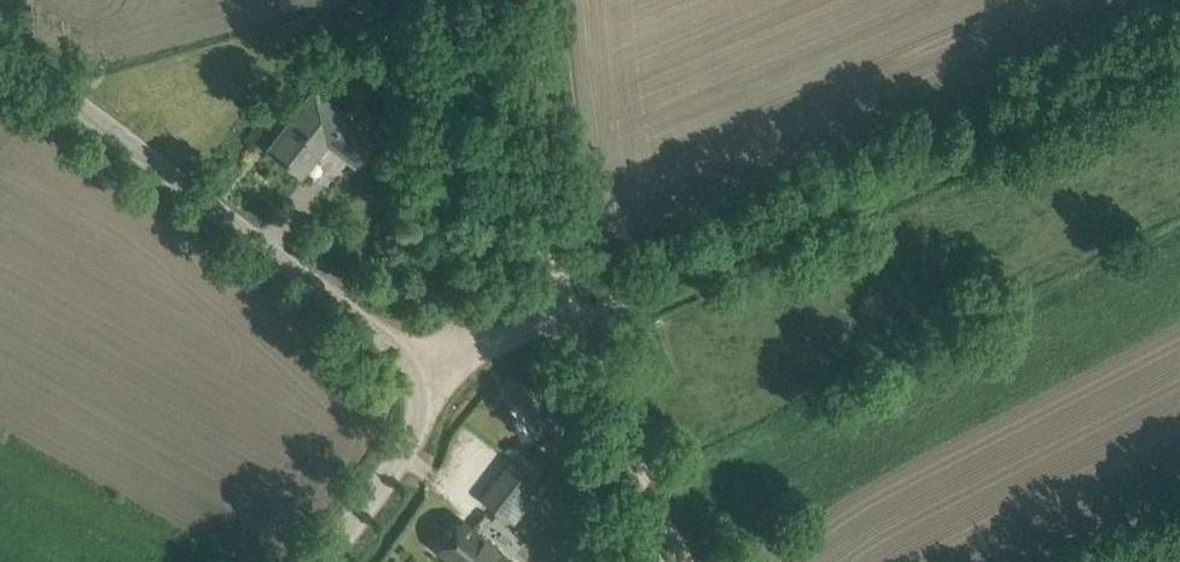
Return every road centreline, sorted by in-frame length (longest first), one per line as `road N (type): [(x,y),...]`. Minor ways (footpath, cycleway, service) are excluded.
road 1 (unclassified): [(327,561),(423,416),(405,357),(54,89),(0,59)]
road 2 (track): [(1179,41),(564,318)]
road 3 (track): [(564,318),(541,170),(534,0)]
road 4 (track): [(691,561),(564,318)]
road 5 (track): [(564,318),(417,375)]

